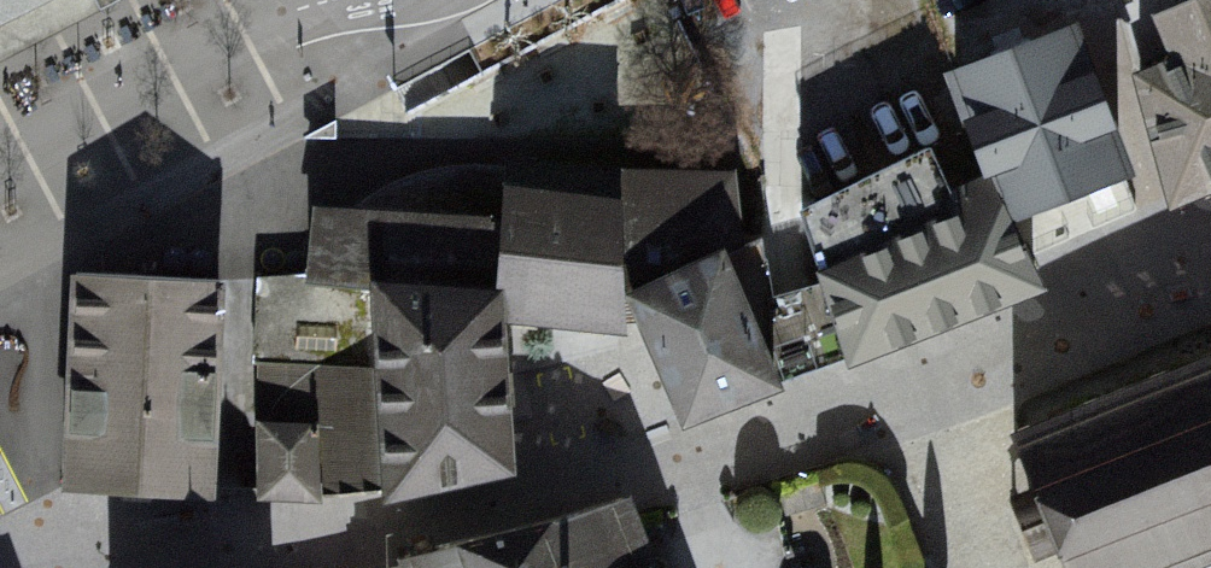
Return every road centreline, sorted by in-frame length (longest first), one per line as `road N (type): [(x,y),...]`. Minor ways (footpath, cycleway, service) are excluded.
road 1 (residential): [(196,567),(438,524),(689,464),(1210,261)]
road 2 (residential): [(0,151),(235,40)]

